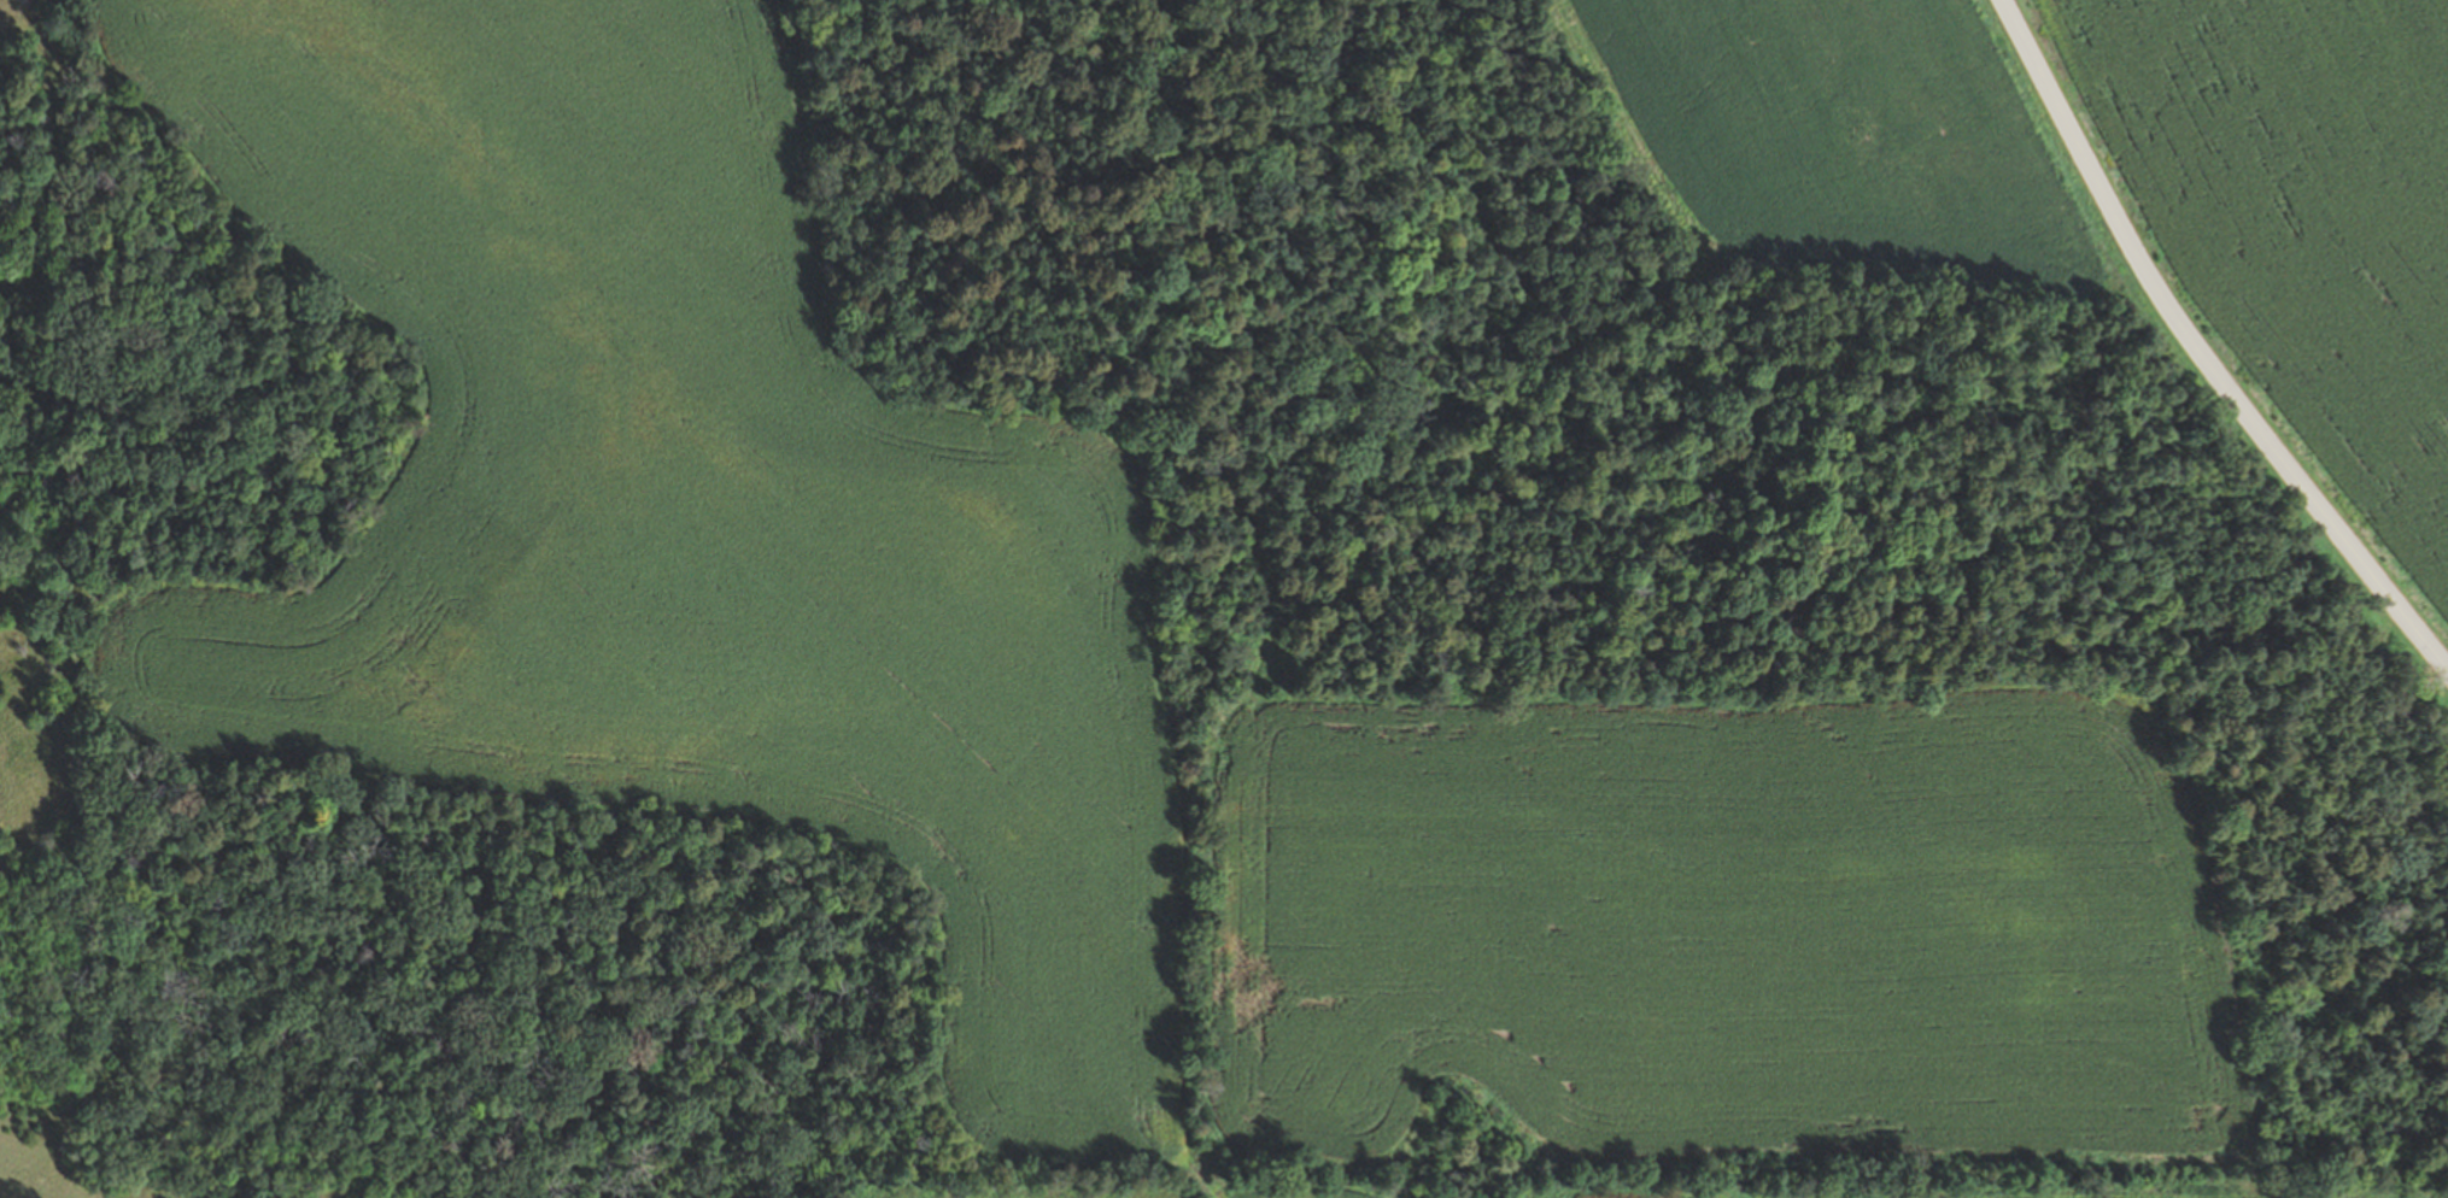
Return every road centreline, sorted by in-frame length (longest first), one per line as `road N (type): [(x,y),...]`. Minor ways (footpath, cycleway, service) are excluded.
road 1 (secondary): [(2447,676),(2214,376),(2138,262),(1997,0)]

